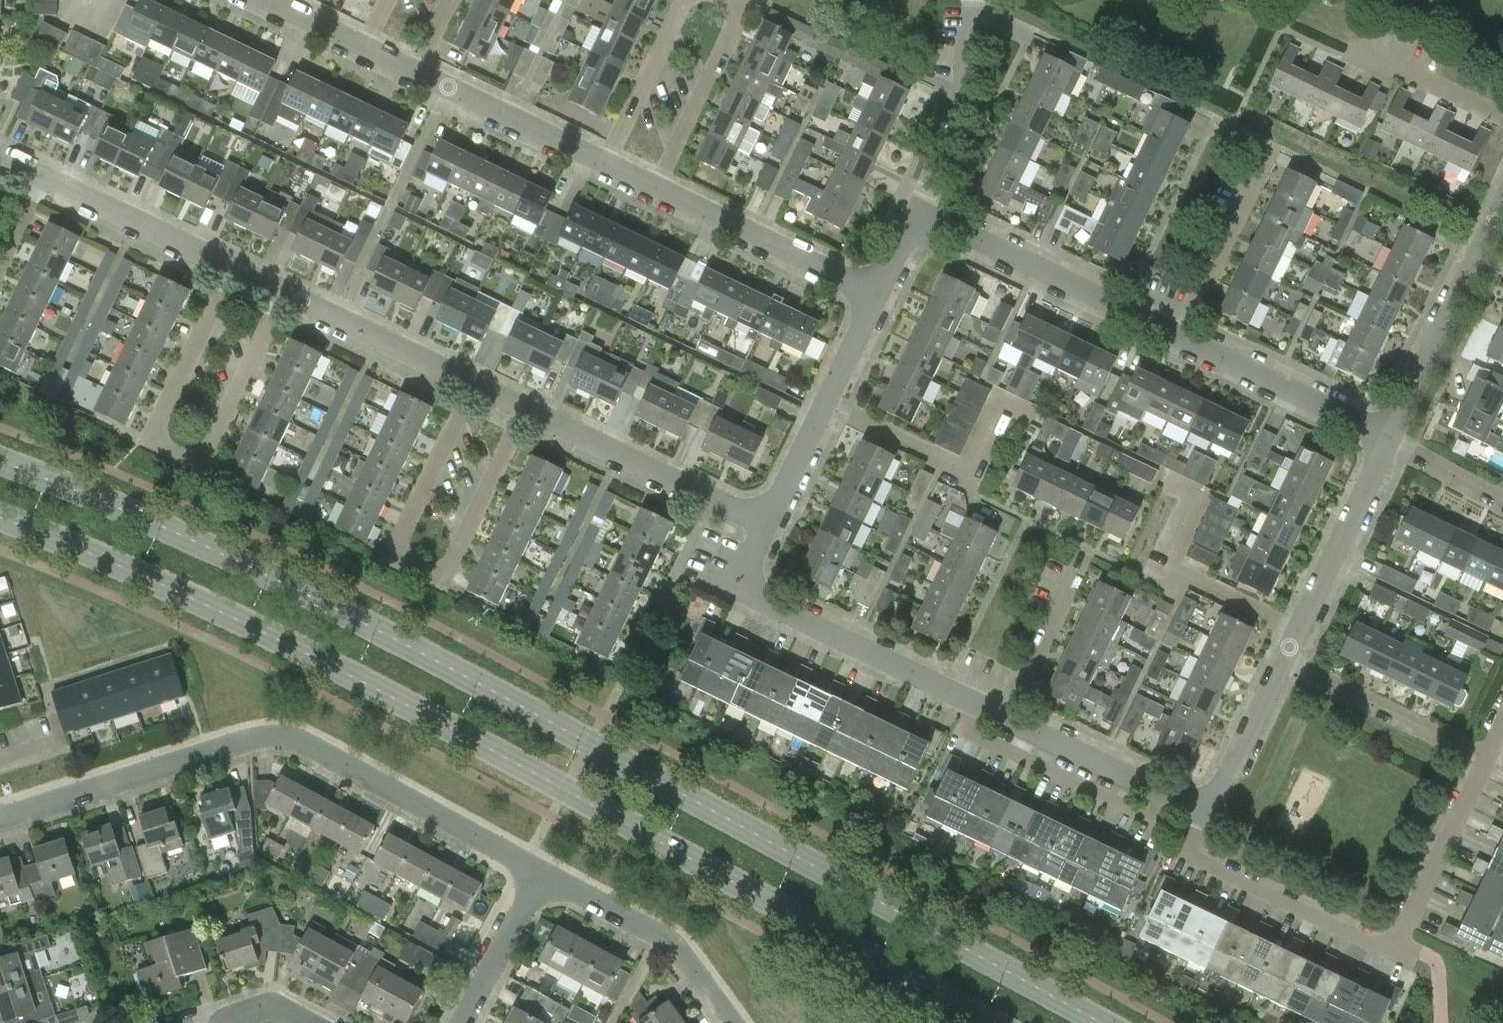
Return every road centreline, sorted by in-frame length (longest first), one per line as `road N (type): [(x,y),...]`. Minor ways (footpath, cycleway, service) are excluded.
road 1 (primary): [(1100,1022),(375,627),(147,519),(0,462)]
road 2 (primary): [(0,518),(149,579),(366,684),(992,1022)]
road 3 (residential): [(544,870),(343,758),(293,741),(252,741),(0,820)]
road 4 (residential): [(1490,760),(1393,953),(1187,857),(1207,813)]
road 5 (residential): [(526,410),(442,580),(394,558),(474,384)]
road 6 (residential): [(234,271),(152,441),(202,464),(285,294)]
road 7 (residential): [(1004,716),(742,591),(740,575),(762,524)]
road 8 (residential): [(1186,336),(921,209)]
road 9 (residential): [(1388,442),(1502,200)]
road 10 (residential): [(762,524),(526,410)]
road 11 (residential): [(1186,336),(1263,168),(1258,149),(1219,131)]
road 12 (residential): [(877,297),(659,187)]
road 13 (residential): [(1010,406),(978,466),(965,470),(829,399)]
road 14 (residential): [(1298,630),(1163,564),(1198,489)]
road 15 (residential): [(1490,760),(1285,659)]
road 16 (residential): [(1388,442),(1186,336)]
road 17 (residential): [(1207,813),(1004,716)]
road 18 (residential): [(921,209),(973,40),(974,0)]
road 19 (residential): [(234,271),(41,174)]
road 20 (residential): [(609,163),(419,72)]
road 21 (residential): [(474,384),(285,294)]
road 22 (residential): [(731,0),(741,24),(659,187)]
road 23 (residential): [(1298,630),(1388,442)]
road 24 (residential): [(609,163),(686,0)]
road 25 (residential): [(461,1022),(544,870)]
road 26 (residential): [(1207,813),(1285,659)]
road 27 (residential): [(1004,716),(1077,568)]
road 28 (residential): [(1502,120),(1364,54)]
road 29 (residential): [(762,524),(829,399)]
road 30 (residential): [(659,932),(544,870)]
road 31 (residential): [(1388,442),(1502,500)]
road 32 (residential): [(740,1022),(682,943),(659,932)]

